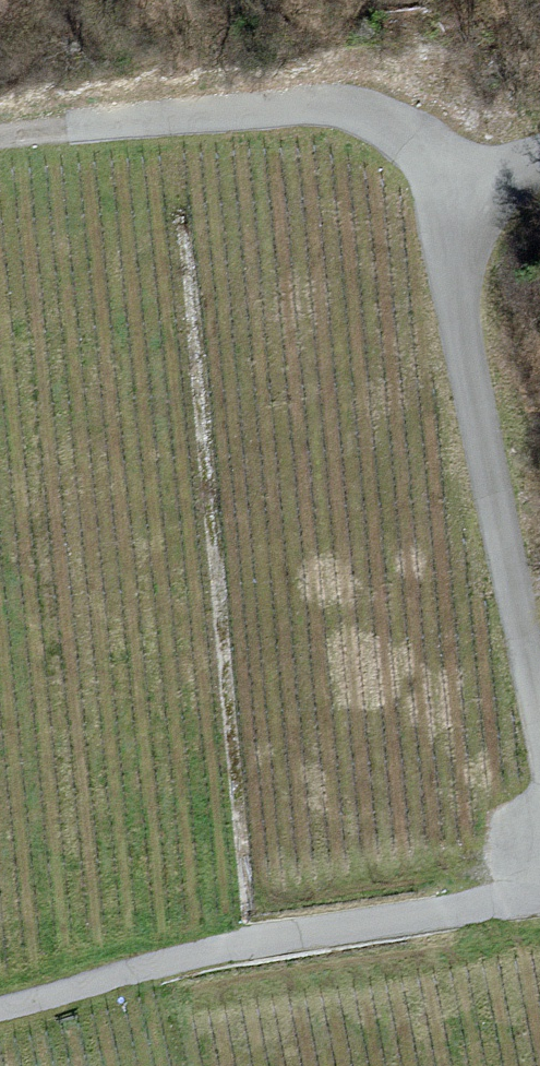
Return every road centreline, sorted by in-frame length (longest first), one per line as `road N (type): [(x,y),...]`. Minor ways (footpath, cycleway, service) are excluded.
road 1 (unclassified): [(539,736),(463,346),(441,183)]
road 2 (unclassified): [(0,1010),(211,952),(539,896)]
road 3 (unclassified): [(65,129),(329,104),(395,128),(441,183)]

